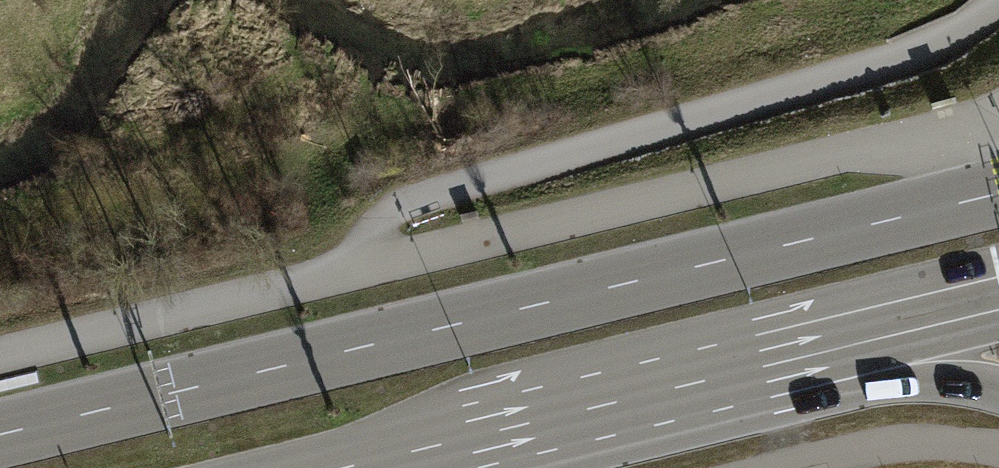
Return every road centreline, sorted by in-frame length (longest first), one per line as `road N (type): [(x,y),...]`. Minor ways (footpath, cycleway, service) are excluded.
road 1 (secondary): [(998,191),(0,440)]
road 2 (secondary): [(335,467),(754,366)]
road 3 (secondary): [(754,366),(998,308)]
road 4 (secondary): [(754,366),(902,373),(998,390)]

